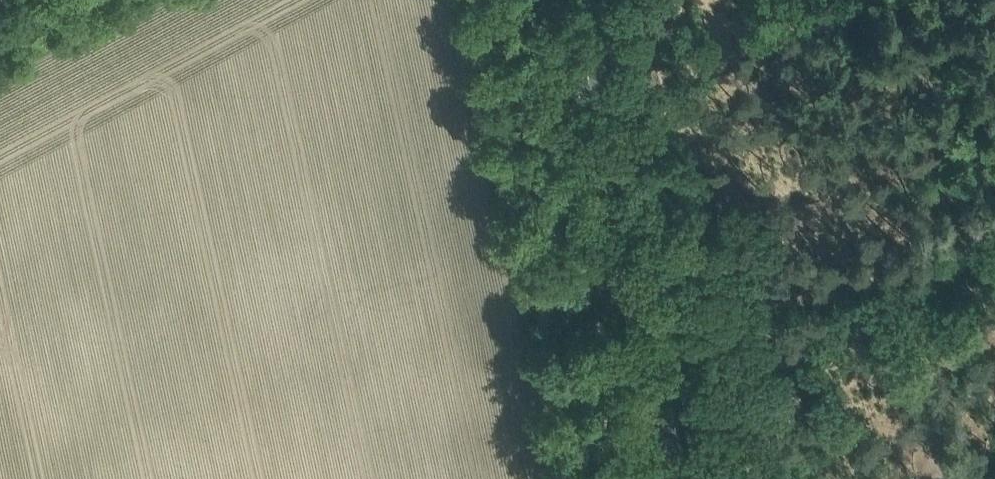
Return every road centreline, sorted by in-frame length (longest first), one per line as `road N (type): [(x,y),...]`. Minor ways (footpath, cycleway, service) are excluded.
road 1 (secondary): [(671,478),(567,0)]

